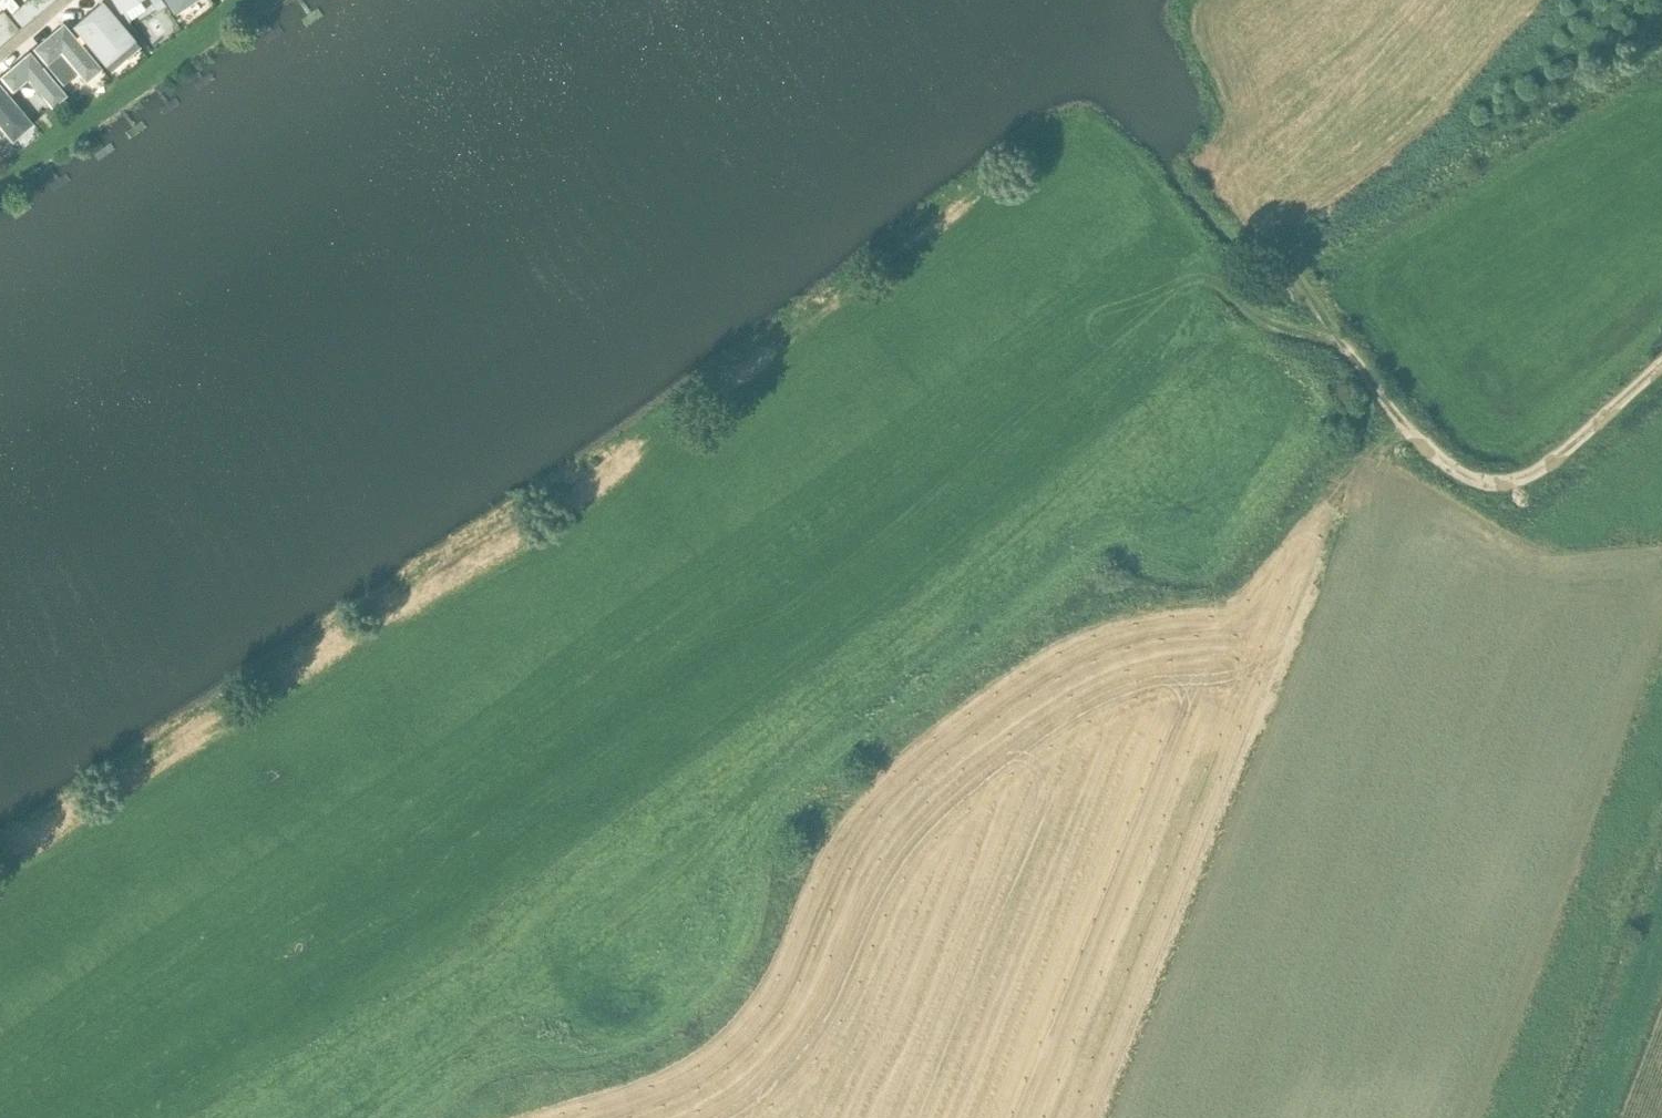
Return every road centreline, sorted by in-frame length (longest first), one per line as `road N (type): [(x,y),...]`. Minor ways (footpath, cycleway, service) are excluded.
road 1 (track): [(1661,372),(1575,453),(1518,484),(1479,486),(1407,433)]

